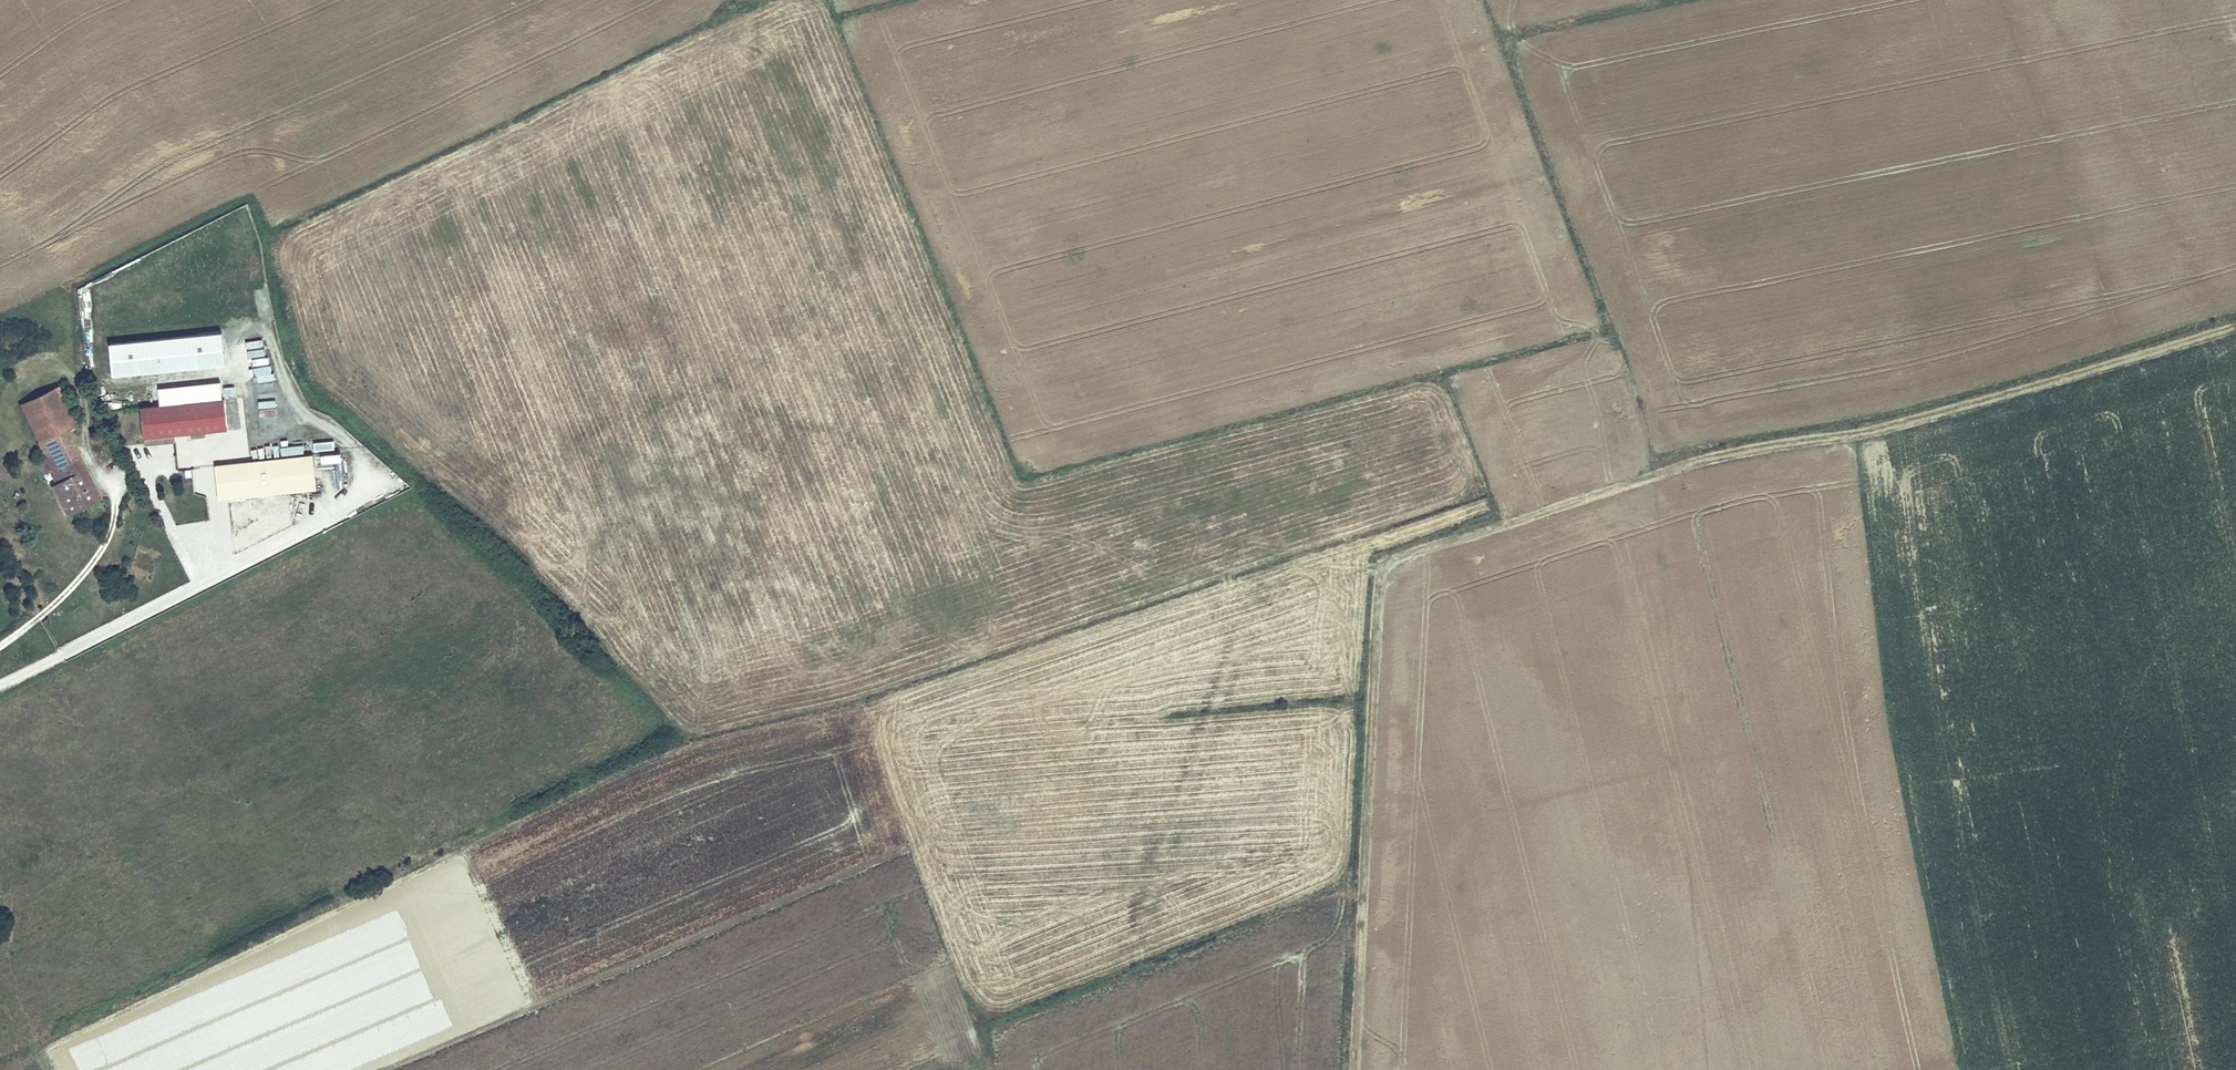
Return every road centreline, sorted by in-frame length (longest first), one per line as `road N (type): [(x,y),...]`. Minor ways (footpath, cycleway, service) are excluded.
road 1 (track): [(1351,1069),(1371,610),(1390,557),(1664,463),(1901,423),(2235,322)]

